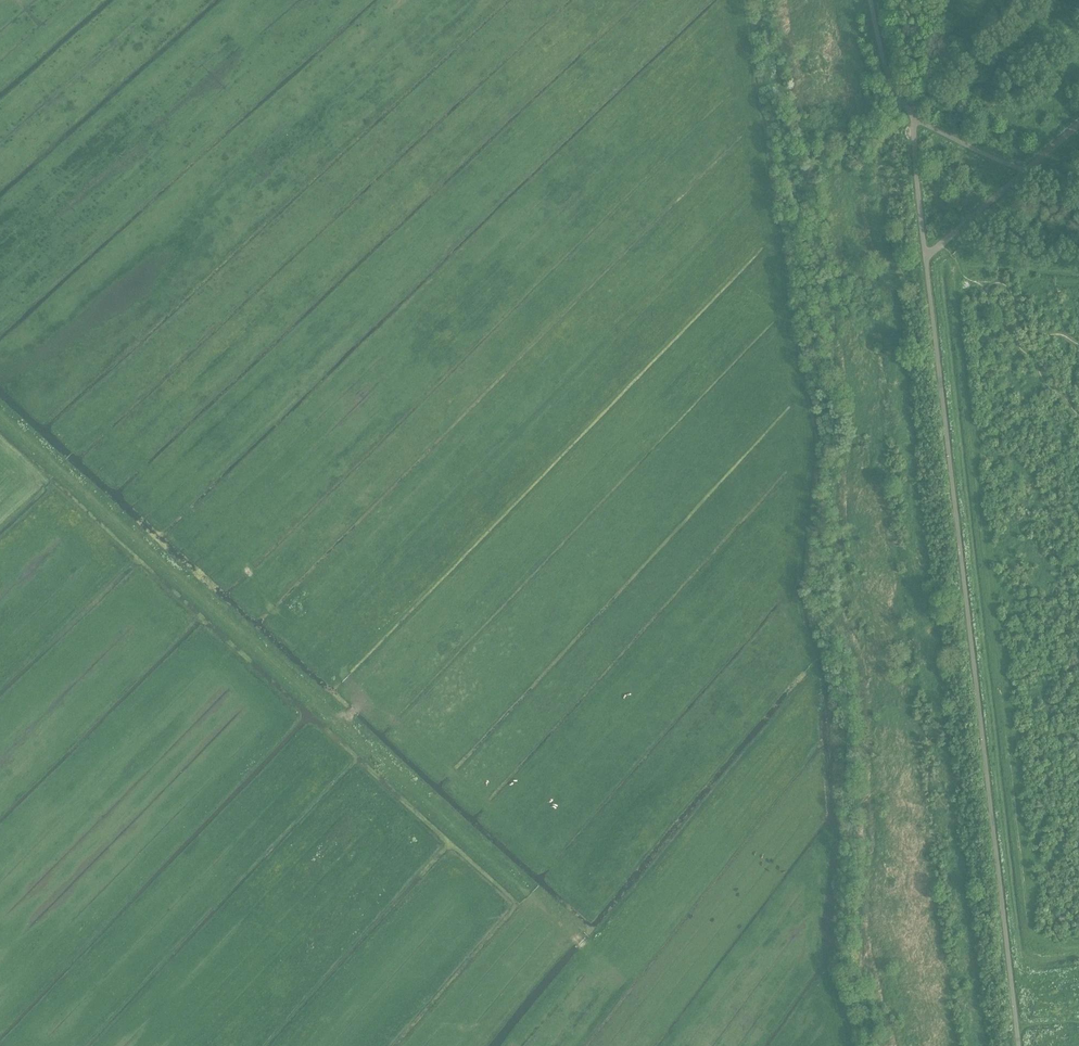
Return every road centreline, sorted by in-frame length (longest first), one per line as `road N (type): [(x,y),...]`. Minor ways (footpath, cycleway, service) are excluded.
road 1 (track): [(0,415),(599,958)]

